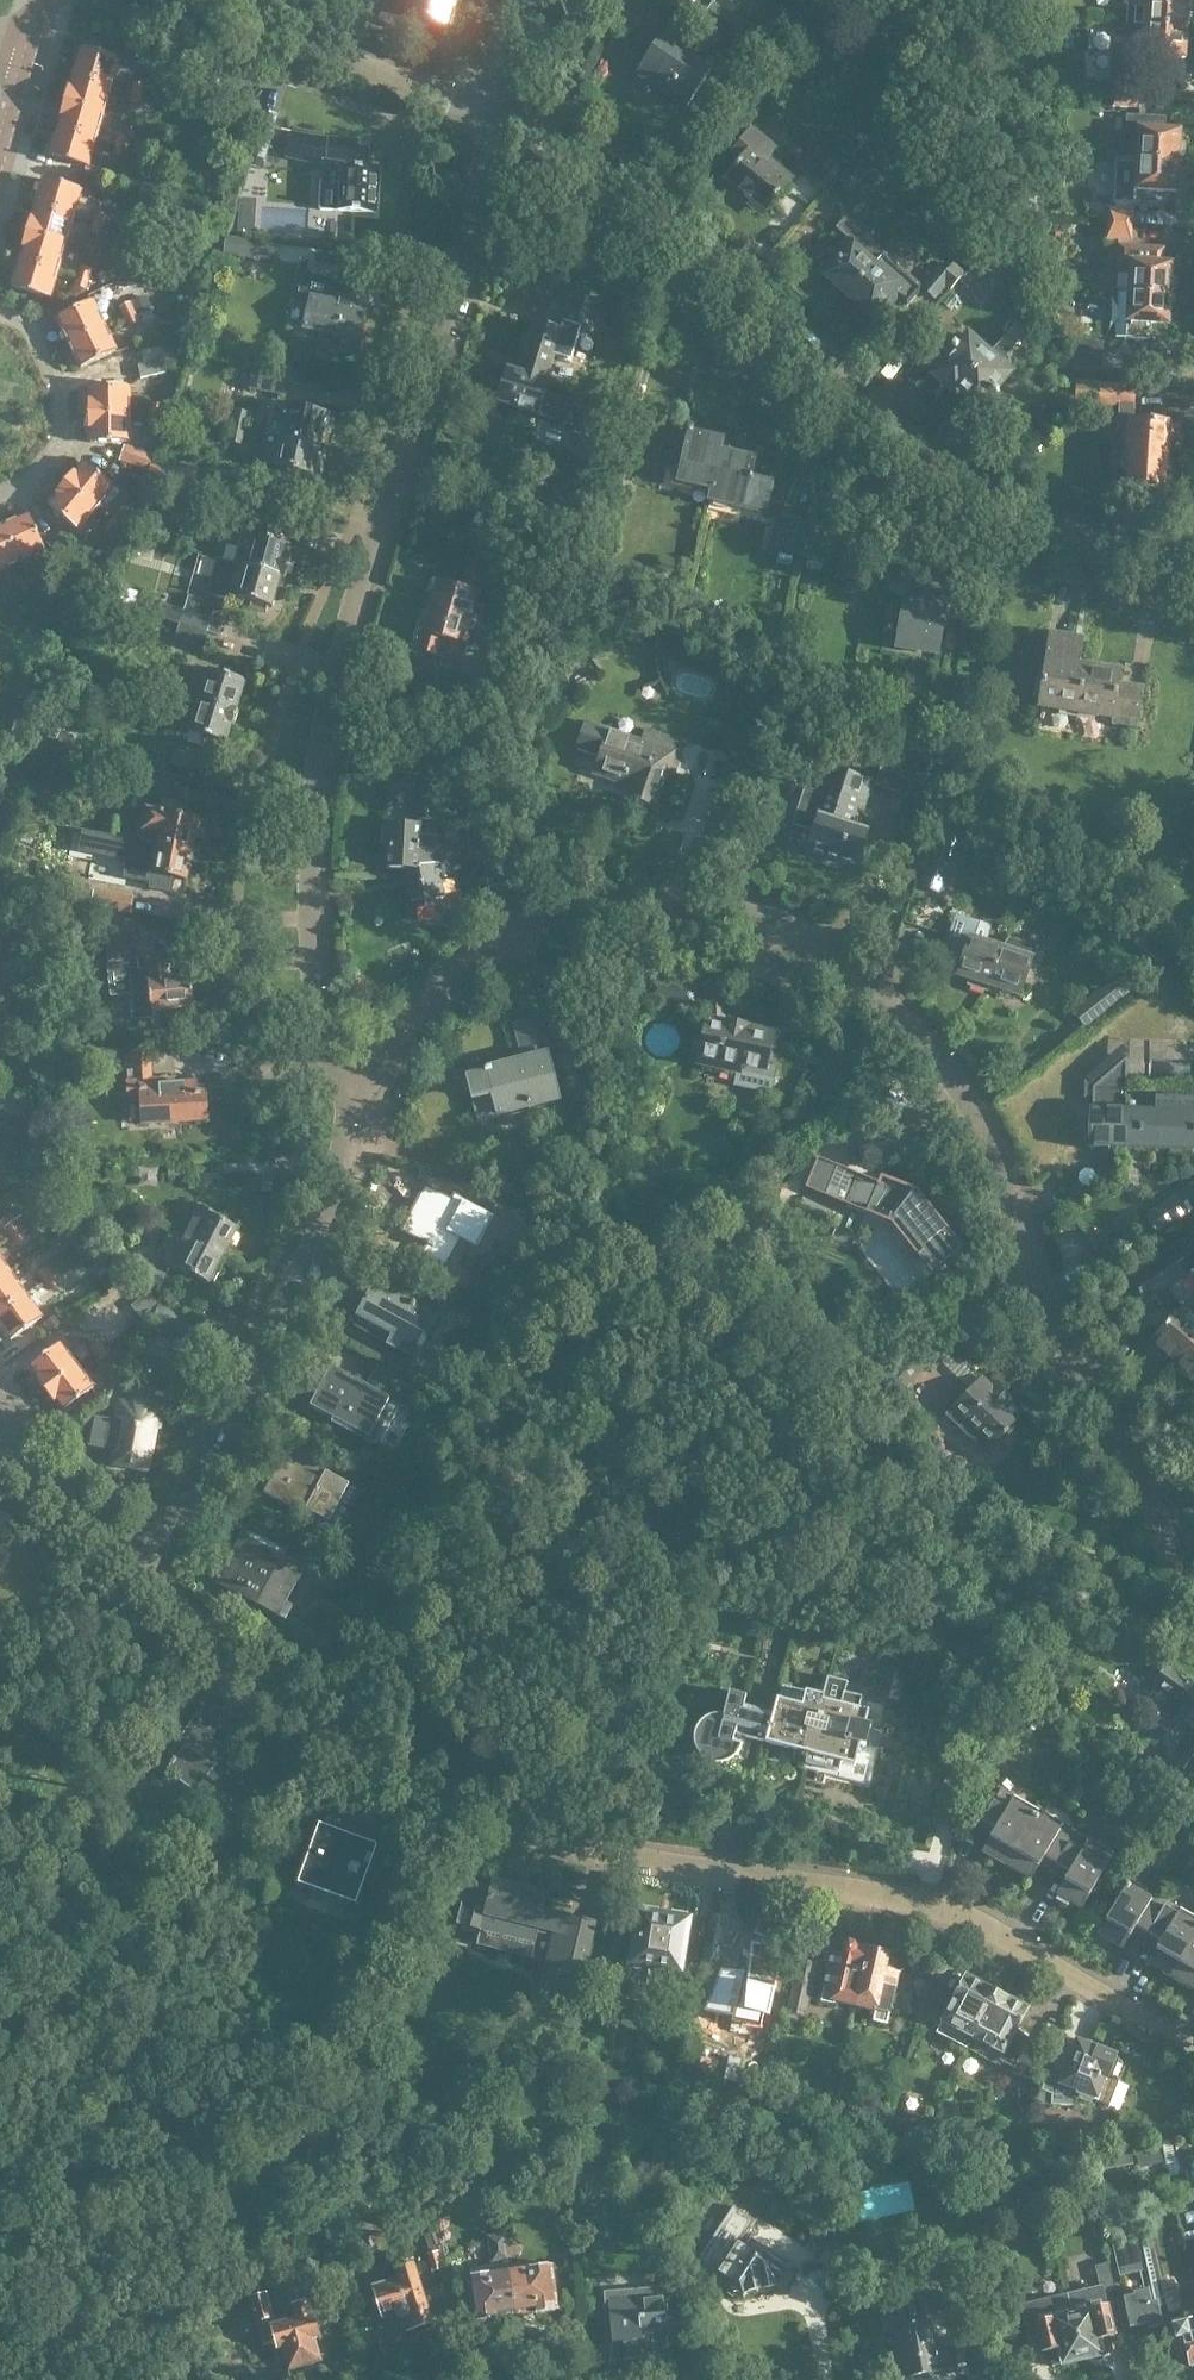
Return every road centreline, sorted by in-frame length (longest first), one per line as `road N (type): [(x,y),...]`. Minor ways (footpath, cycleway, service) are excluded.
road 1 (residential): [(1193,1578),(1054,1325),(996,1148),(933,1045),(860,963),(777,915),(689,896),(595,896),(519,930),(442,992),(395,1044),(354,1115)]
road 2 (residential): [(1193,2048),(993,1931),(893,1894),(554,1839),(439,1792),(279,1693),(146,1557)]
road 3 (residential): [(354,1115),(322,1033),(313,895),(318,788),(340,662),(435,367),(485,98)]
road 4 (residential): [(1193,544),(1111,535),(1033,513),(975,482),(927,449),(703,245),(485,98)]
road 5 (residential): [(146,1557),(316,1238),(354,1115)]
road 6 (residential): [(485,98),(216,0)]
road 7 (residential): [(0,499),(25,490),(59,451),(65,393),(30,322),(0,302)]
road 8 (residential): [(146,1557),(62,1465),(0,1420)]

